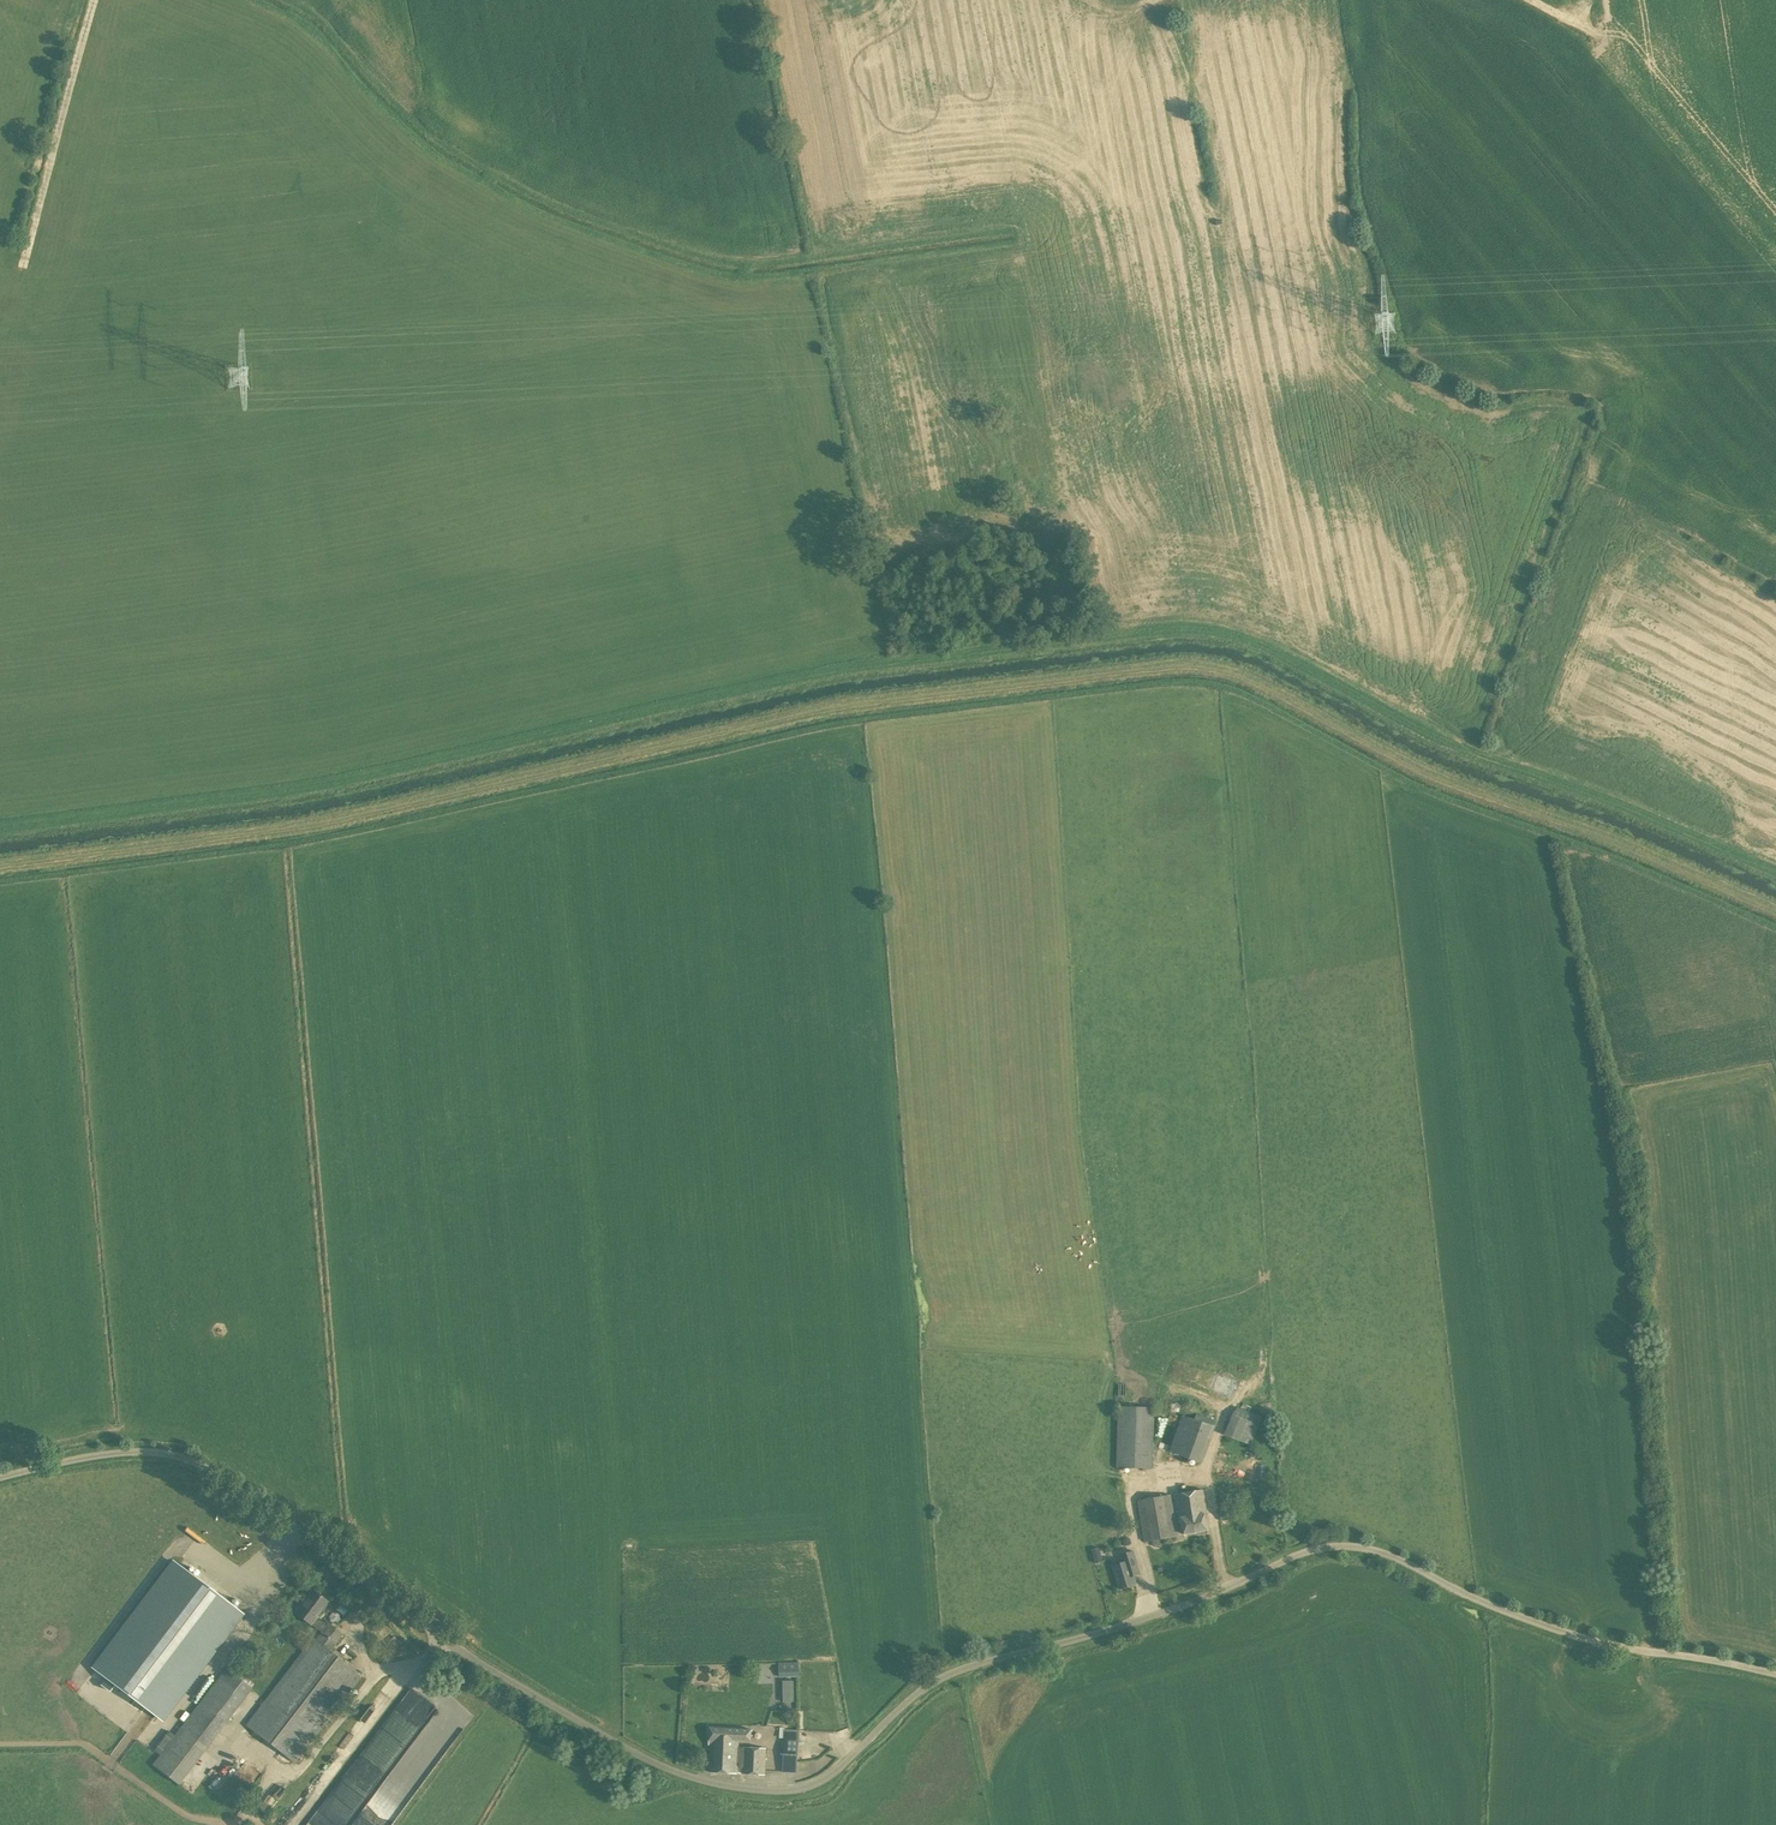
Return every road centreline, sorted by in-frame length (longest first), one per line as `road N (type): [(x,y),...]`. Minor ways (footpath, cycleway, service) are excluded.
road 1 (unclassified): [(1775,1674),(1533,1620),(1344,1543),(1188,1601),(947,1673),(829,1773),(796,1787),(713,1782),(617,1749),(456,1652),(191,1460),(154,1452),(87,1456),(0,1476)]

